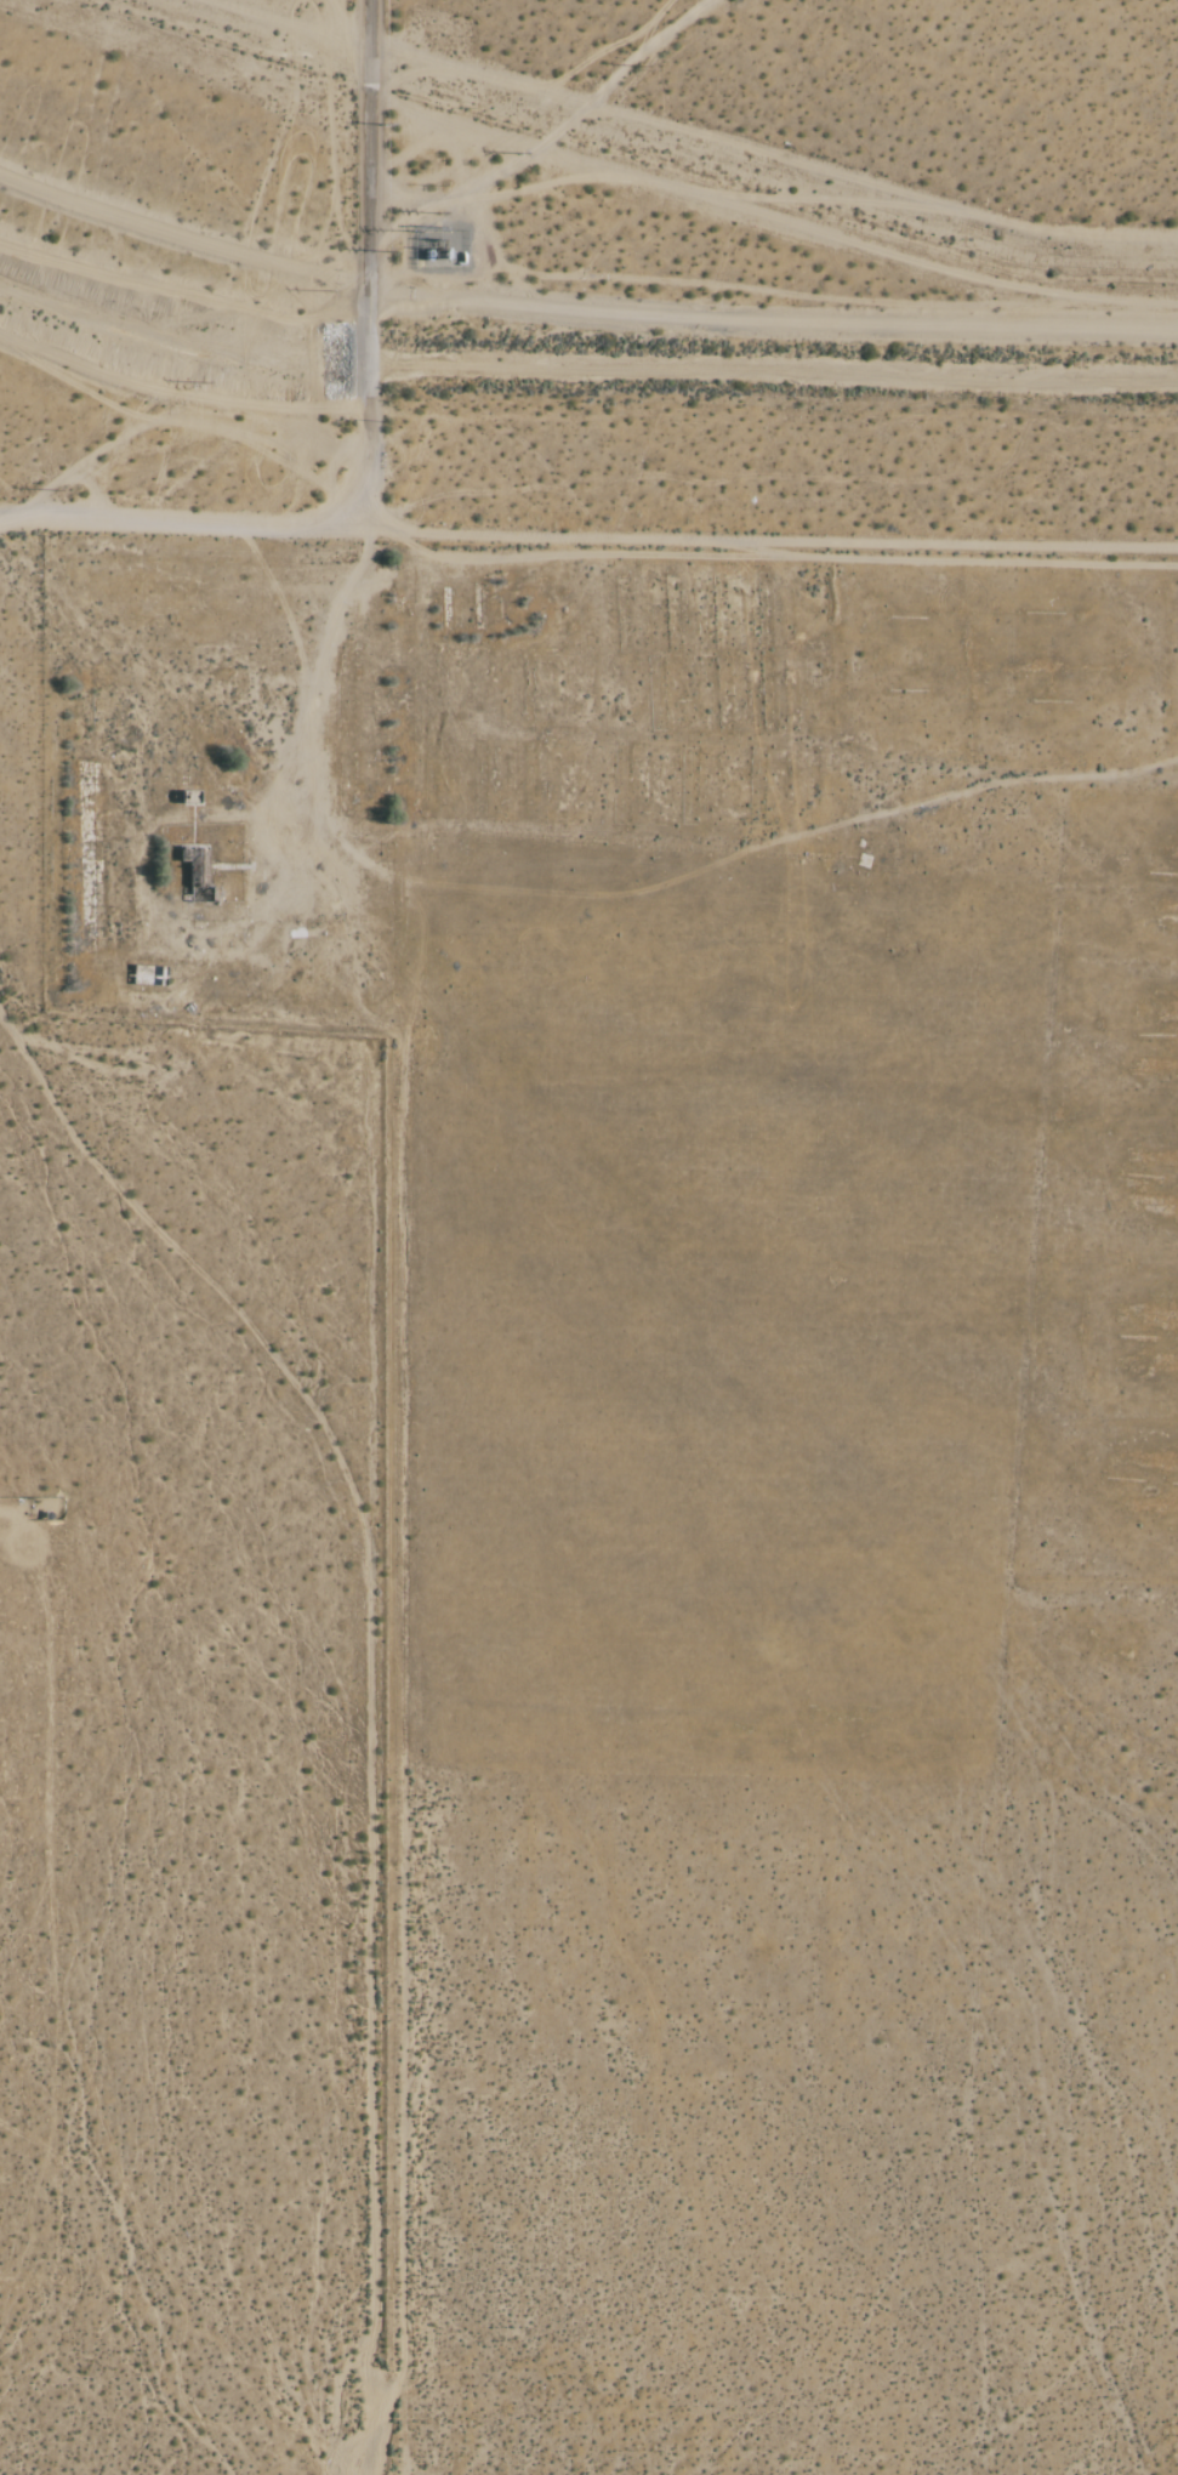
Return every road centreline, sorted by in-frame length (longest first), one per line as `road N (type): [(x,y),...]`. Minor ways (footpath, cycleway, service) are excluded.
road 1 (track): [(387,2474),(403,1023)]
road 2 (track): [(1177,548),(340,527)]
road 3 (residential): [(372,397),(372,0)]
road 4 (residential): [(340,527),(0,521)]
road 5 (track): [(340,527),(372,473),(372,397)]

